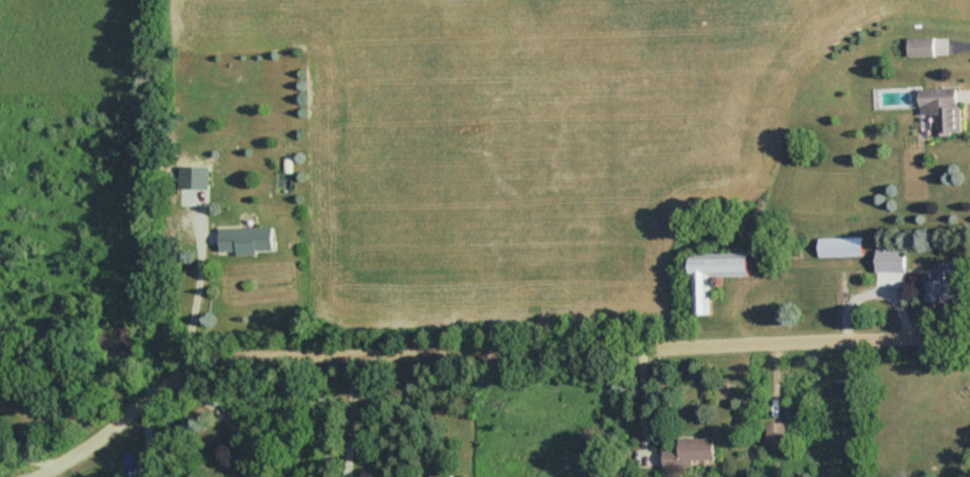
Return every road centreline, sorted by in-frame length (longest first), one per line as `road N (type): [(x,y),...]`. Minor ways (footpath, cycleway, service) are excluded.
road 1 (residential): [(969,330),(221,351),(195,356),(107,431)]

